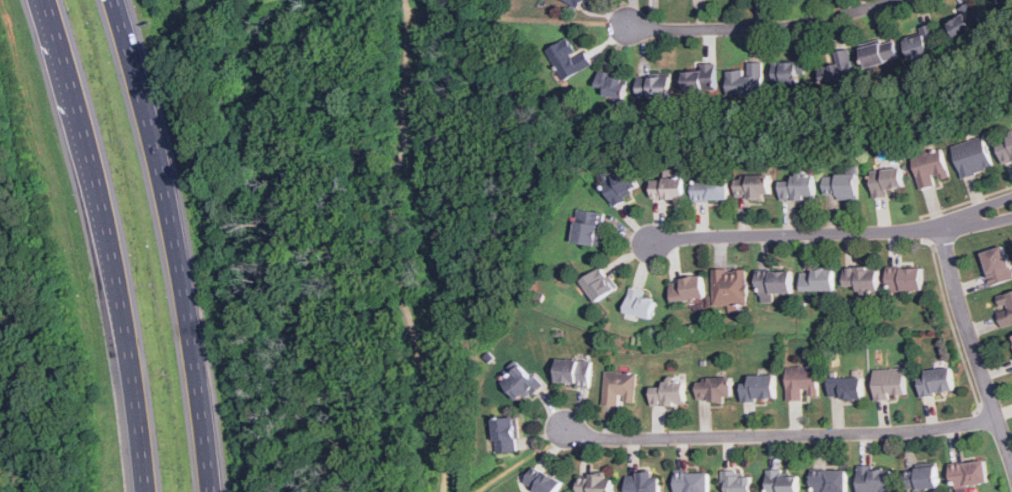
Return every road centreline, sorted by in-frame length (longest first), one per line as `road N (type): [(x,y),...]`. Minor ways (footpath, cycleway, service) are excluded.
road 1 (motorway): [(51,0),(114,252),(146,491)]
road 2 (motorway): [(211,491),(193,338),(116,0)]
road 3 (residential): [(569,429),(620,439),(807,435),(924,431),(998,417)]
road 4 (residential): [(945,231),(651,244)]
road 5 (residential): [(896,0),(794,27),(629,26)]
road 6 (residential): [(1011,461),(945,231)]

